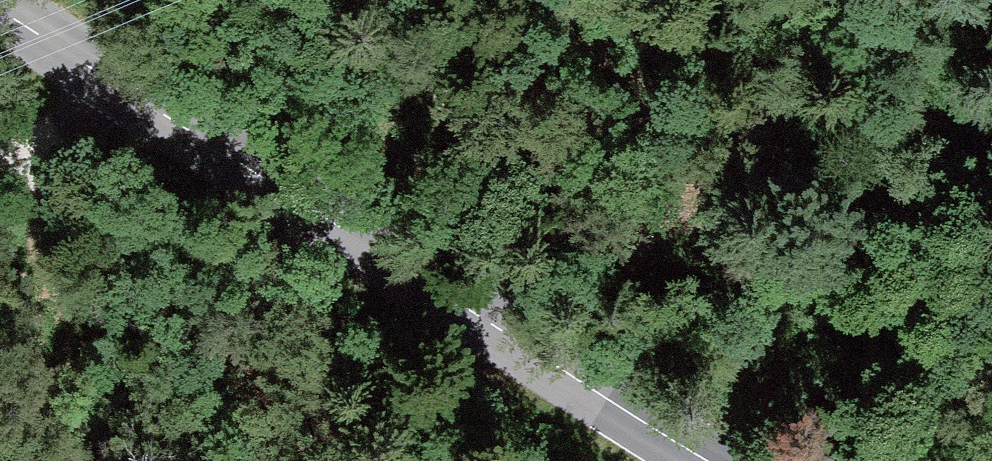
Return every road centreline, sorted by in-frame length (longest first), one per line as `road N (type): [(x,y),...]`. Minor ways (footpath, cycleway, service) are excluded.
road 1 (tertiary): [(711,460),(0,11)]
road 2 (track): [(991,90),(850,231),(686,446)]
road 3 (track): [(184,129),(0,174)]

